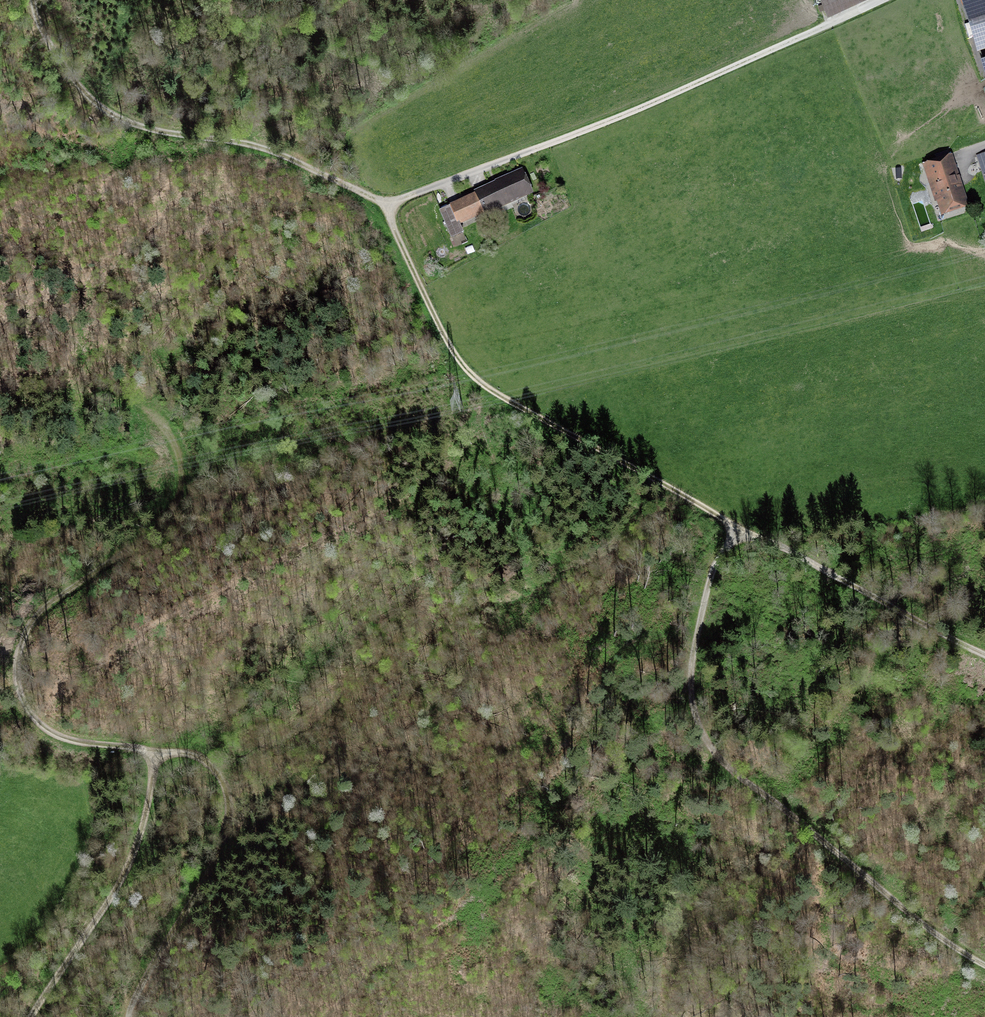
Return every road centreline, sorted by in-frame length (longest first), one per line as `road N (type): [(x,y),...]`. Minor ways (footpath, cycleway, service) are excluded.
road 1 (track): [(148,409),(176,443),(185,489),(179,507),(49,604),(23,639),(17,663),(27,709),(49,731),(90,744),(188,753),(214,770),(226,792),(224,840),(129,1016)]
road 2 (track): [(387,204),(440,328),(482,384),(984,654)]
road 3 (track): [(738,528),(713,569),(695,647),(693,707),(703,733),(741,778),(984,965)]
road 4 (track): [(880,0),(603,124),(387,204)]
road 5 (track): [(33,0),(50,44),(105,110),(143,127),(269,150),(387,204)]
road 6 (track): [(31,1016),(129,863),(155,751)]

